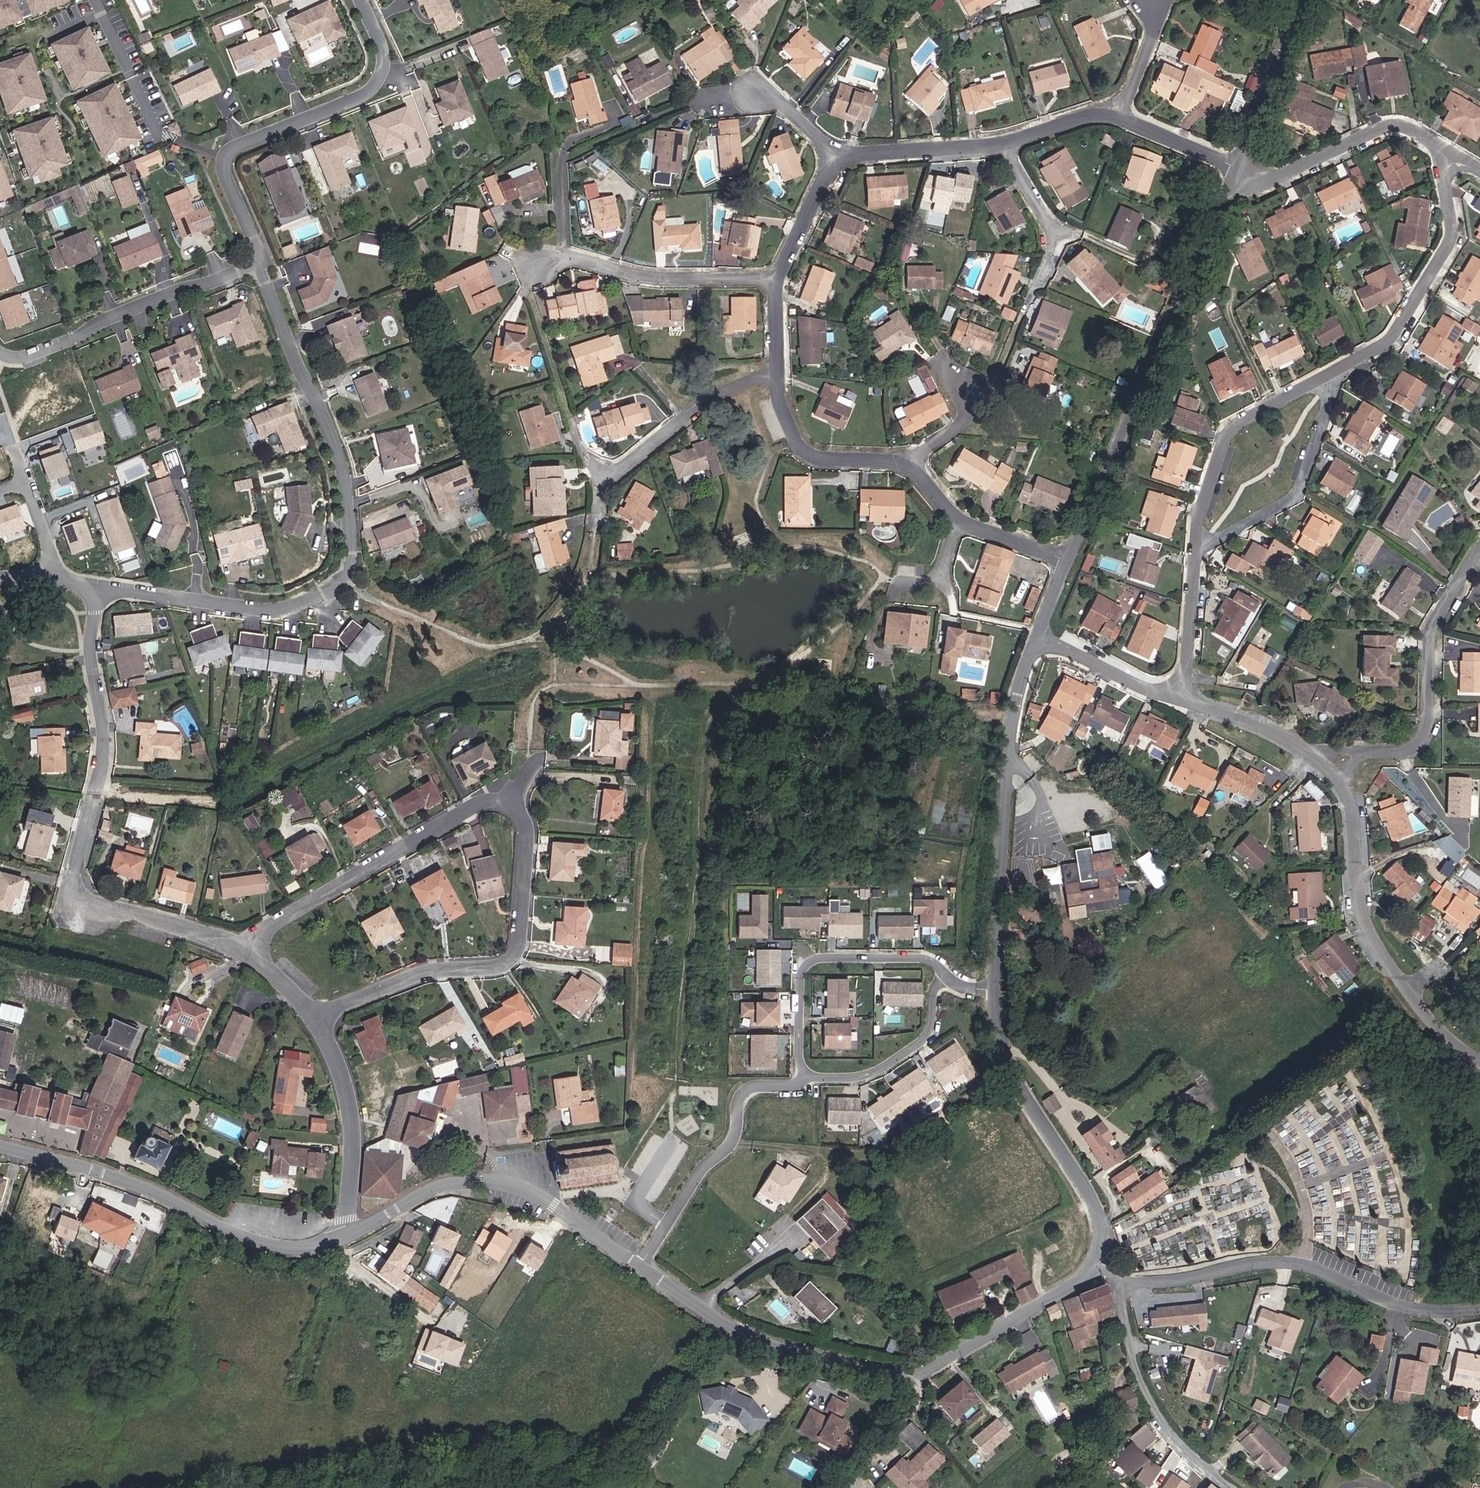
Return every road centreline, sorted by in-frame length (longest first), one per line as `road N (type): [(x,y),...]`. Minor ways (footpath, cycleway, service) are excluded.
road 1 (residential): [(246,948),(475,810),(511,798),(531,830),(521,947),(512,959),(410,980),(322,1025)]
road 2 (unclassified): [(1104,1260),(922,1373),(887,1374),(726,1327),(640,1265)]
road 3 (residential): [(263,264),(343,460),(353,552),(343,581),(283,611),(181,597)]
road 4 (unclassified): [(1070,564),(1237,170)]
road 5 (residential): [(999,143),(1050,225),(1050,261),(973,416),(909,461)]
road 6 (residential): [(358,0),(385,54),(374,93),(237,145),(226,171),(263,264)]
road 7 (unclassified): [(1122,1285),(1288,1262),(1395,1304),(1479,1309)]
road 8 (unclassified): [(346,1237),(307,1249),(278,1246),(114,1176),(0,1146)]
road 9 (unclassified): [(996,991),(1013,727),(1039,639)]
road 10 (unclassified): [(640,1265),(556,1207),(493,1182),(439,1185),(346,1237)]
road 11 (residential): [(1337,777),(1360,828),(1364,917),(1421,1008),(1479,1059)]
road 12 (residential): [(1337,777),(1362,759),(1422,740),(1433,631),(1479,547)]
road 13 (unclassified): [(1104,1260),(1103,1224),(1090,1195),(1012,1069),(996,991)]
road 14 (residential): [(97,788),(75,895),(246,948)]
road 15 (residential): [(0,352),(21,361),(176,292),(263,264)]
road 16 (residential): [(1452,154),(1442,169),(1453,239),(1391,333),(1330,368)]
road 17 (residential): [(640,1265),(699,1172),(732,1142),(742,1092),(792,1087),(801,1075)]
road 18 (residential): [(944,976),(919,957),(812,962),(799,982),(801,1075)]
road 19 (residential): [(1197,542),(1294,491),(1330,368)]
road 20 (residential): [(1330,368),(1228,427),(1197,542)]
road 21 (residential): [(1237,170),(1274,179),(1399,123),(1452,154)]
road 22 (residential): [(322,1025),(348,1083),(357,1144),(346,1237)]
road 23 (residential): [(563,257),(654,278),(776,277)]
road 24 (residential): [(604,488),(709,397),(778,377)]
road 25 (residential): [(801,1075),(860,1079),(920,1043),(944,976)]
road 26 (residential): [(909,461),(959,521),(1070,564)]
road 27 (residential): [(778,377),(799,447),(824,459),(909,461)]
road 28 (unclassified): [(1237,170),(1310,0)]
road 29 (residential): [(1187,689),(1337,777)]
road 30 (residential): [(999,143),(837,154)]
road 31 (residential): [(1039,639),(1166,697),(1187,689)]
road 32 (residential): [(1197,542),(1187,689)]
road 33 (residential): [(1237,170),(1127,120),(1114,106)]
road 34 (residential): [(837,154),(776,277)]
road 35 (residential): [(91,589),(99,714)]
road 36 (residential): [(1114,106),(999,143)]

